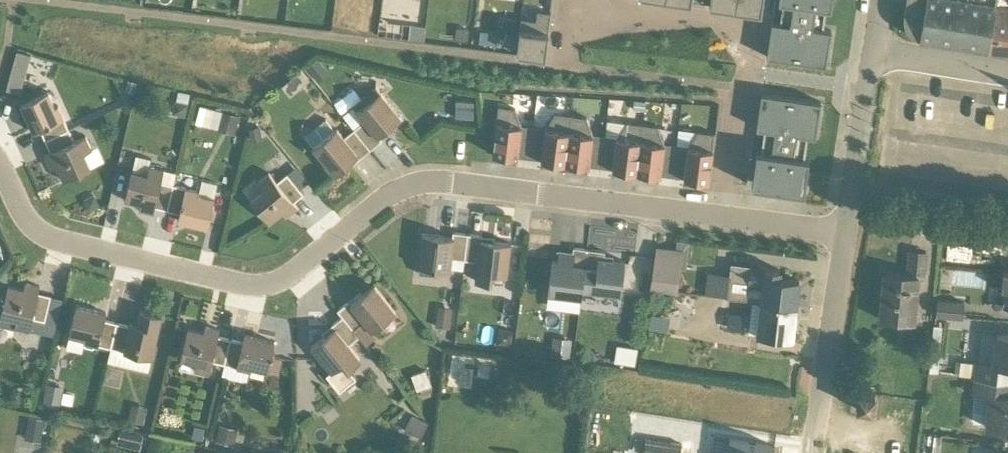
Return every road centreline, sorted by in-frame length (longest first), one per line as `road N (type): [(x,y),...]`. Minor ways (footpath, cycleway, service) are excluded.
road 1 (residential): [(0,167),(23,216),(47,238),(245,287),(297,274),(417,184),(723,217)]
road 2 (residential): [(586,0),(585,6),(749,27),(723,217)]
road 3 (residential): [(814,452),(846,233)]
road 4 (residential): [(846,233),(877,51)]
road 5 (residential): [(877,51),(1007,73)]
road 6 (residential): [(723,217),(846,233)]

